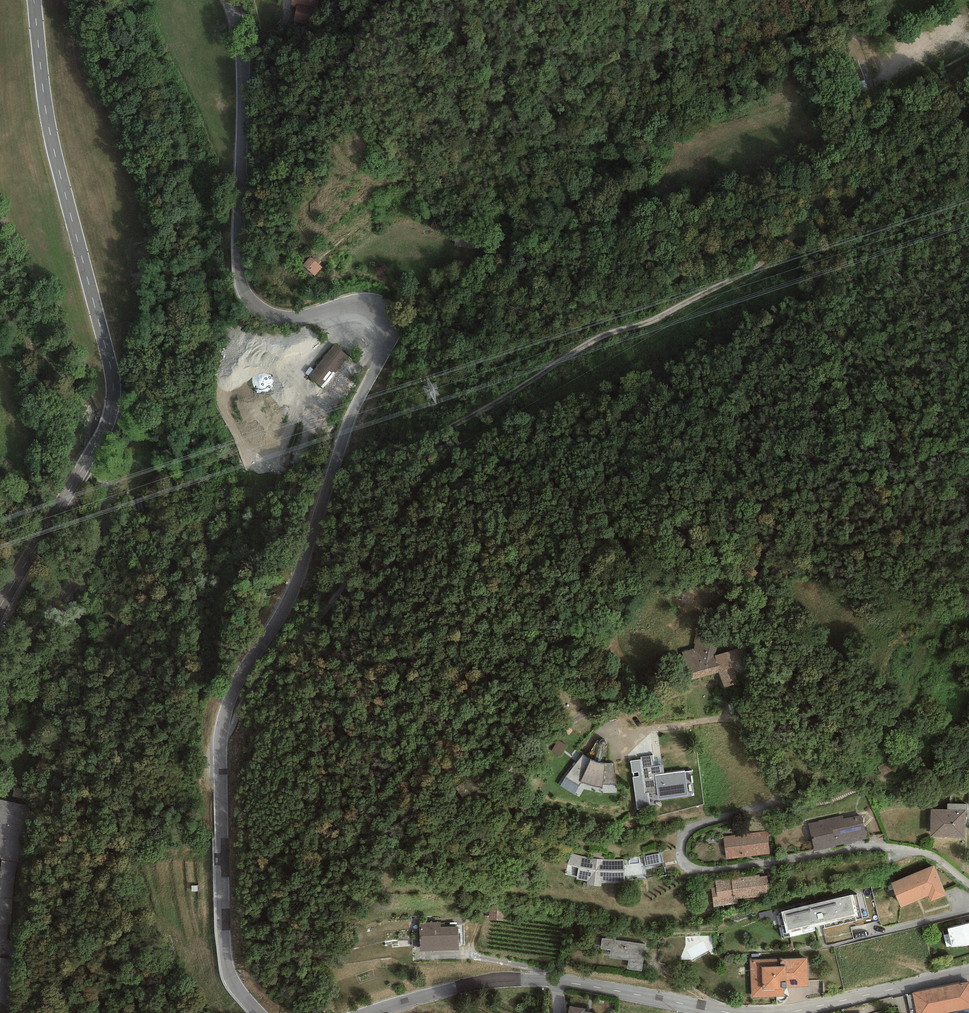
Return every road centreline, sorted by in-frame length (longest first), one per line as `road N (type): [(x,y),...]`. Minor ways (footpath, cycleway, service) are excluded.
road 1 (tertiary): [(231,0),(243,55),(238,238),(245,295),(286,318),(362,304),(378,312),(387,333),(291,595),(240,676),(220,737),(225,959),(258,1012)]
road 2 (track): [(220,737),(251,688),(335,596),(428,443),(605,335),(656,318),(751,269),(806,224),(867,147)]
road 3 (tertiary): [(34,0),(45,111),(114,395),(101,437),(0,607)]
road 4 (residential): [(772,803),(689,830),(680,849),(685,863),(706,870),(888,847),(931,854),(968,883)]
road 5 (tertiary): [(371,1012),(507,979),(559,980),(737,1012)]
road 6 (tertiary): [(799,1012),(968,973)]
road 7 (track): [(867,147),(894,63),(961,28)]
road 8 (track): [(867,147),(968,81)]

